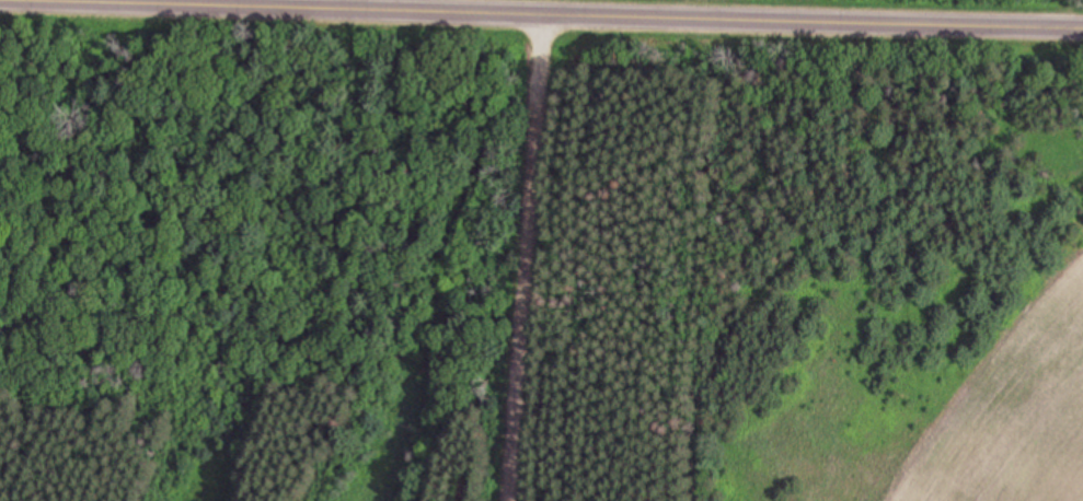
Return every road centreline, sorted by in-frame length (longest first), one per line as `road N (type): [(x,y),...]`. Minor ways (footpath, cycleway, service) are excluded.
road 1 (secondary): [(289,0),(1082,23)]
road 2 (residential): [(510,500),(553,8)]

